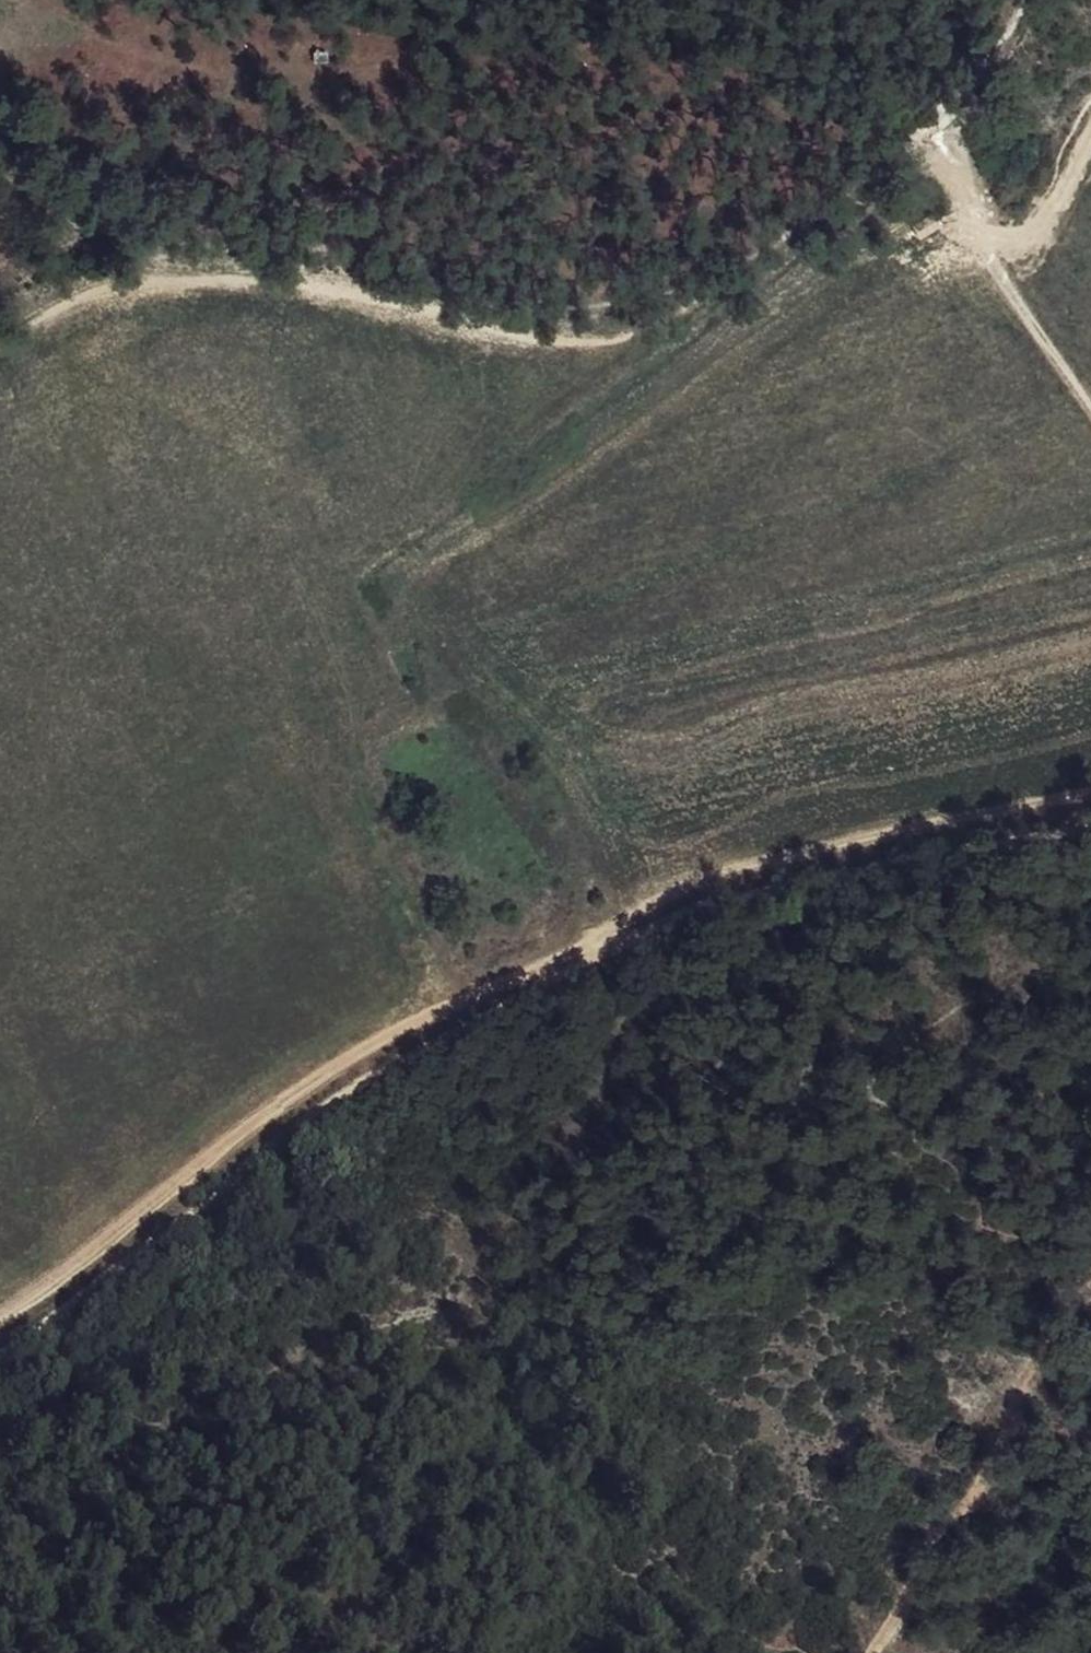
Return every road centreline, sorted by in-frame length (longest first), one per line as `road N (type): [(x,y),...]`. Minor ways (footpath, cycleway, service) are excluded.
road 1 (track): [(0,1350),(31,1335),(464,1008),(609,950),(746,876),(1090,815)]
road 2 (track): [(1090,390),(987,260),(940,124),(999,47),(1021,0)]

